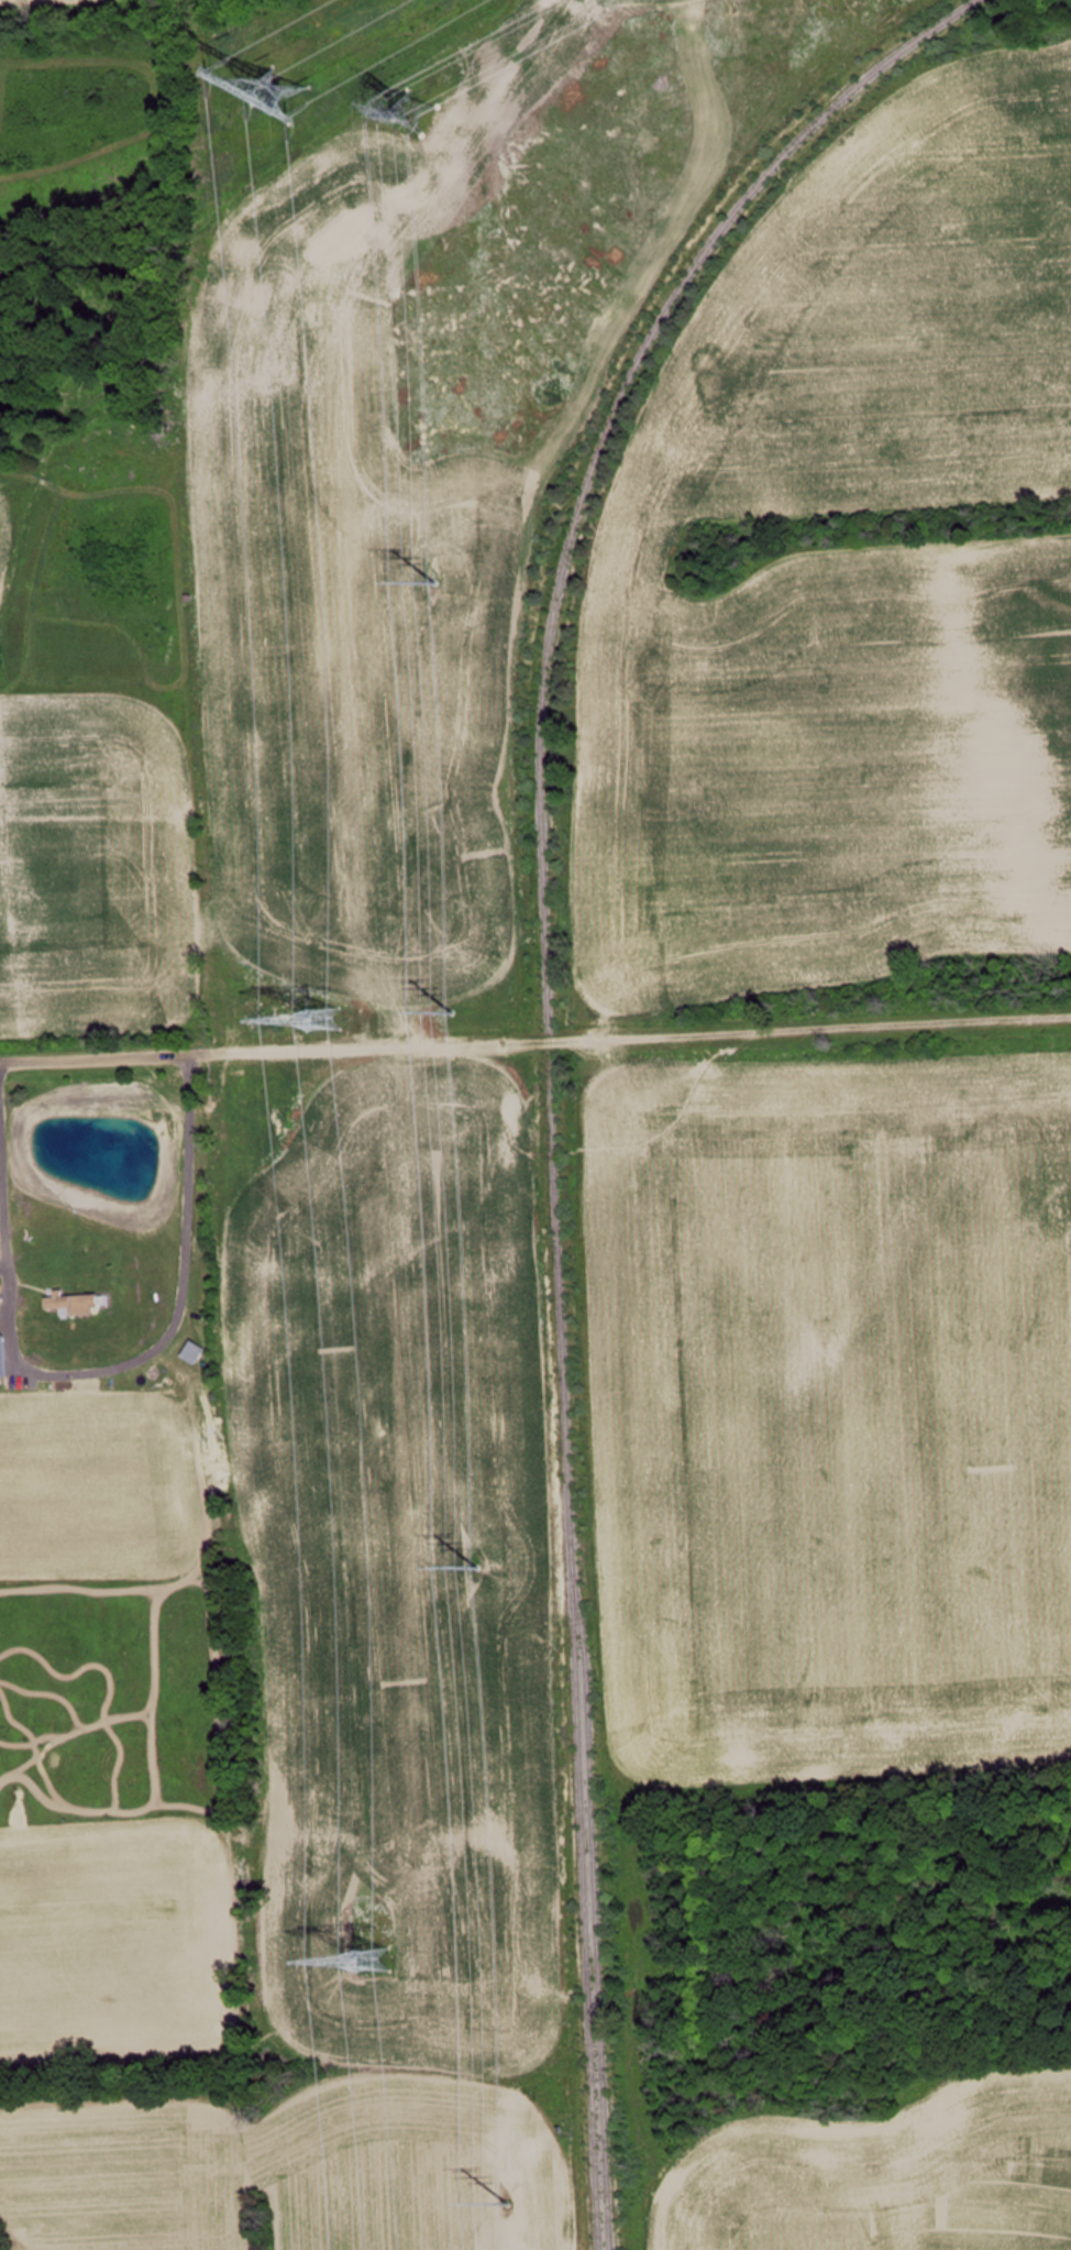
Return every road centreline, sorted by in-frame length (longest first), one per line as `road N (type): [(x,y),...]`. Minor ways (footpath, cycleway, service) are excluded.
road 1 (residential): [(0,1064),(1070,1016)]

